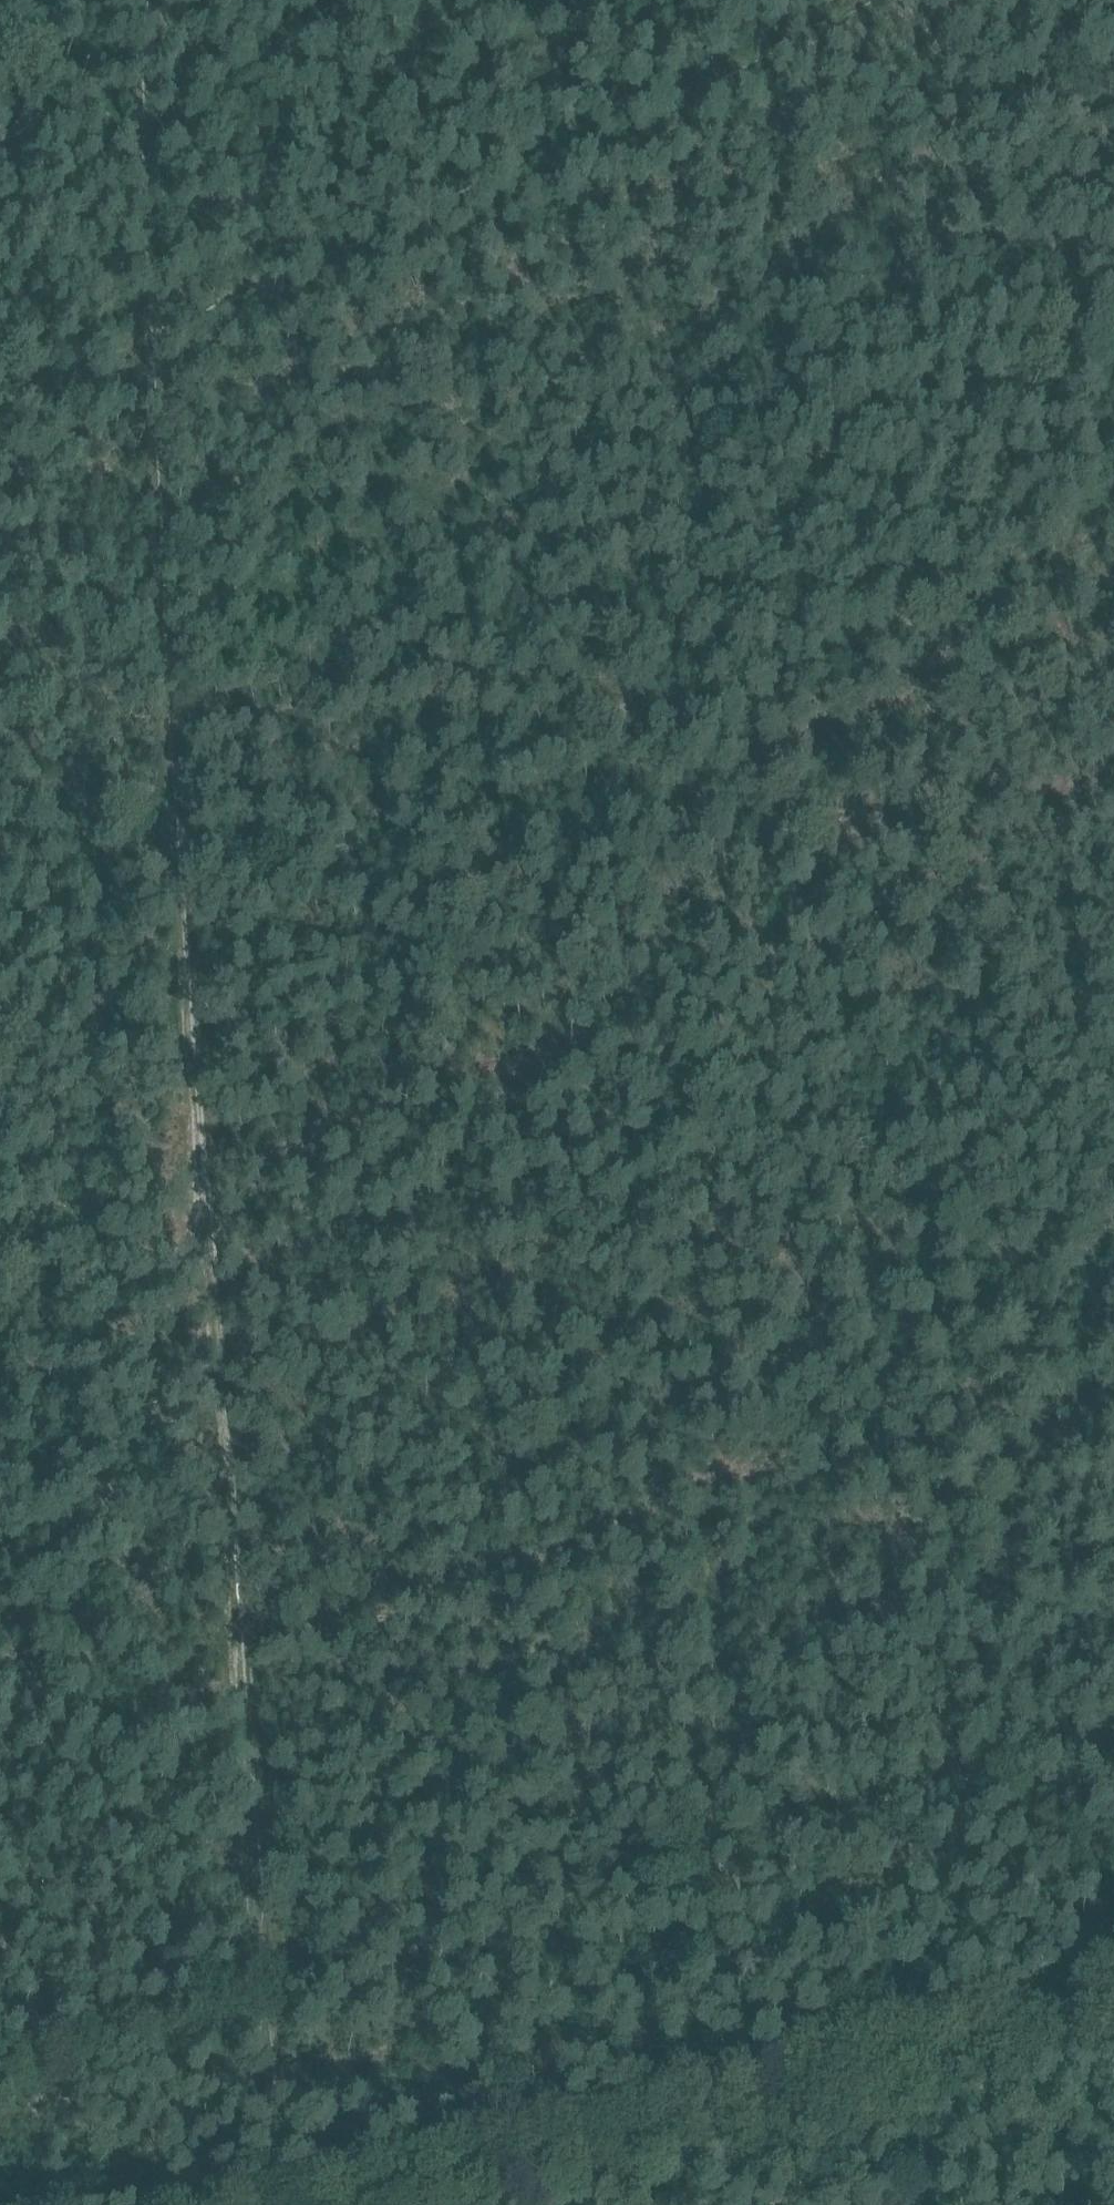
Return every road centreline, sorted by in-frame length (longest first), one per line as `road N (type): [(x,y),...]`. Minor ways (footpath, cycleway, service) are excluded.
road 1 (unclassified): [(418,2204),(1113,2013)]

